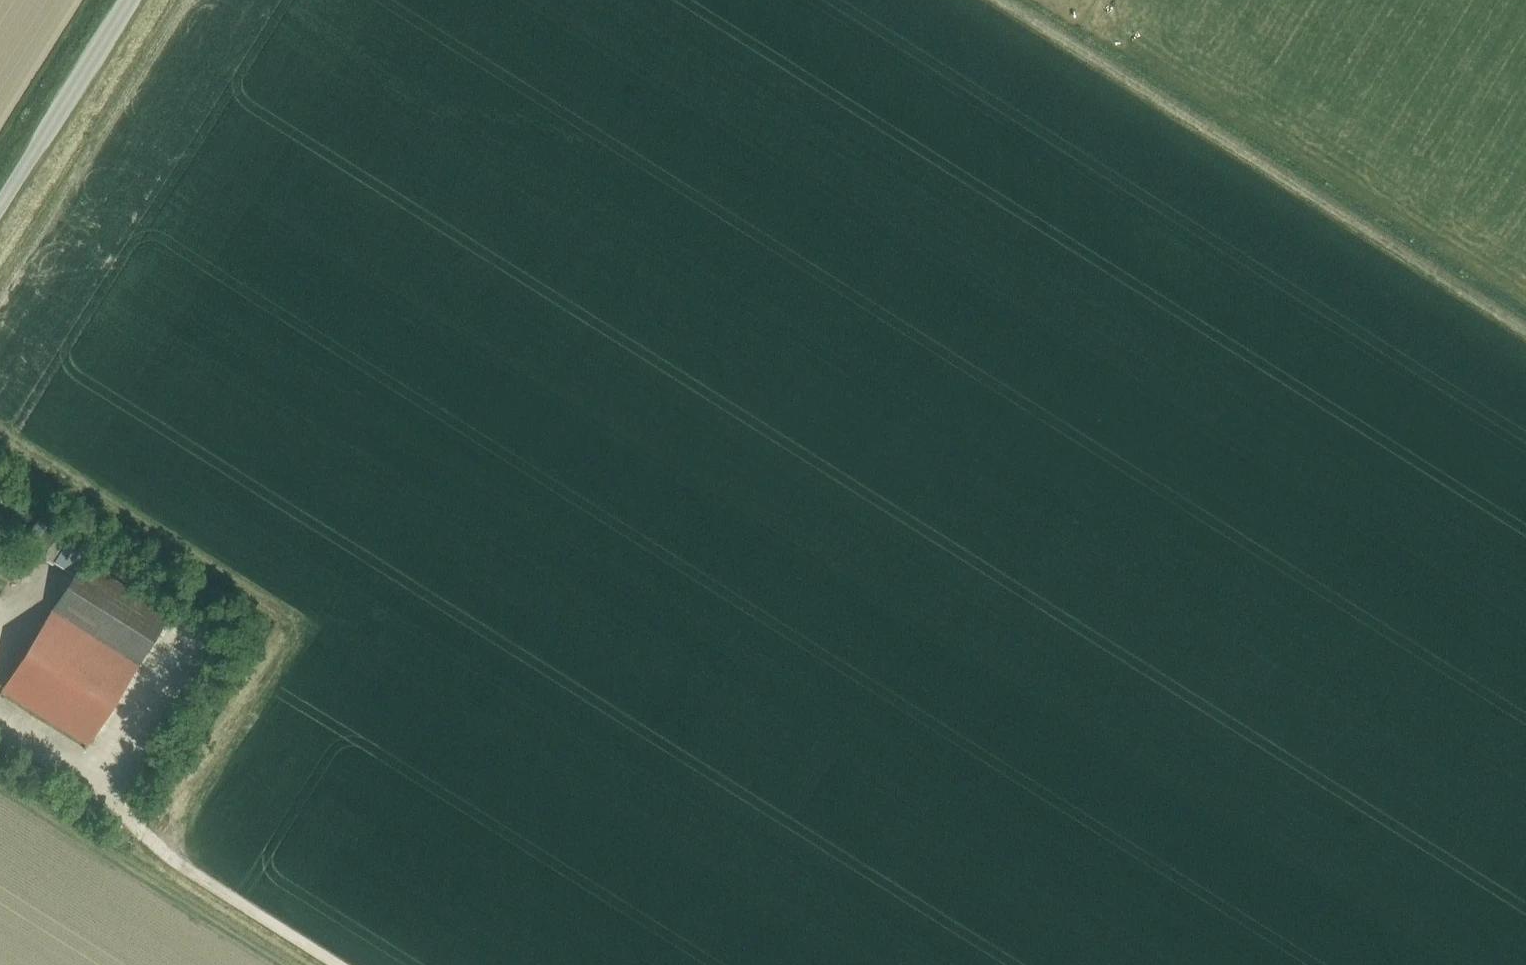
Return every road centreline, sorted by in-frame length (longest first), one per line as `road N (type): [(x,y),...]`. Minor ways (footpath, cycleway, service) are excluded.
road 1 (track): [(334,964),(170,863),(108,792)]
road 2 (unclassified): [(0,226),(139,0)]

